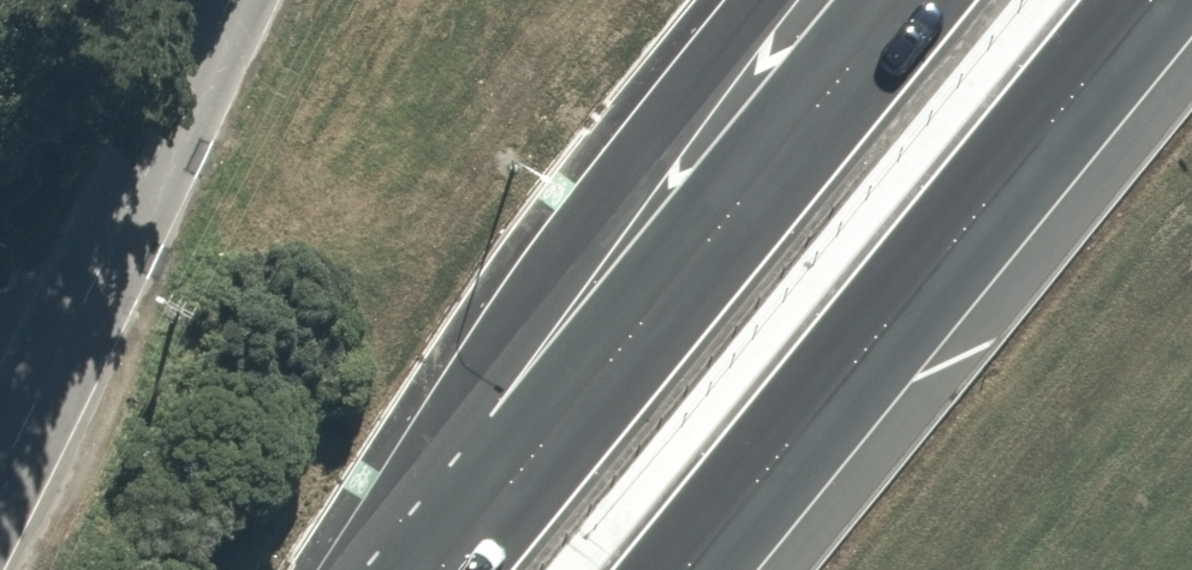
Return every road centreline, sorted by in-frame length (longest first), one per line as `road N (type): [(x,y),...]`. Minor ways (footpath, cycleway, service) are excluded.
road 1 (trunk): [(1149,0),(683,569)]
road 2 (trunk): [(443,569),(906,0)]
road 3 (trunk): [(424,569),(605,229),(765,0)]
road 4 (residential): [(0,480),(229,0)]

